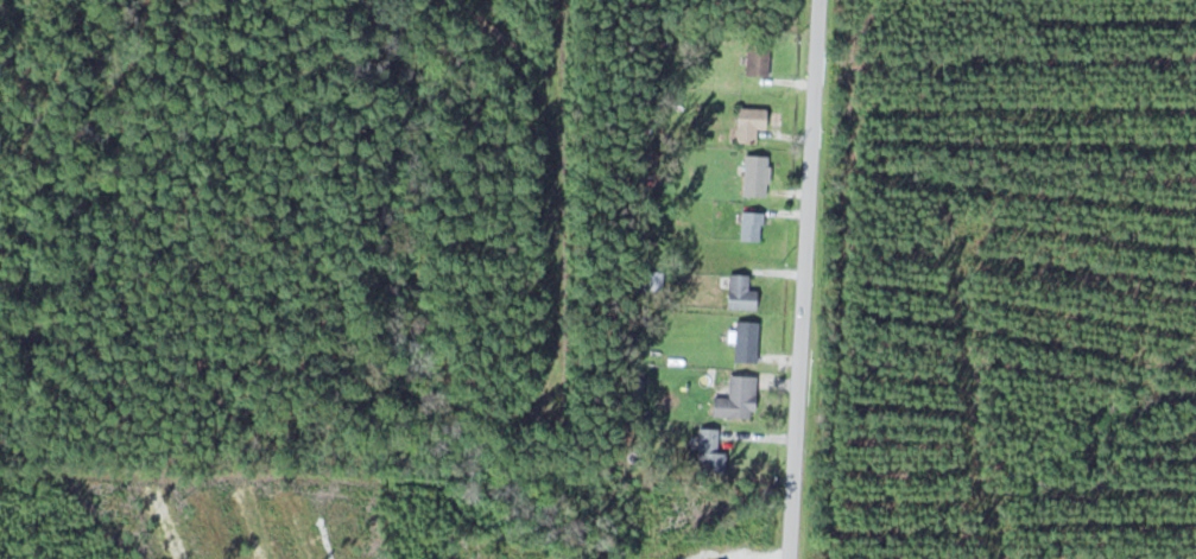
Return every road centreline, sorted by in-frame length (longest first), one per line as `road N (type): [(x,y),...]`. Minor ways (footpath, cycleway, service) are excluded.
road 1 (residential): [(814,558),(832,0)]

